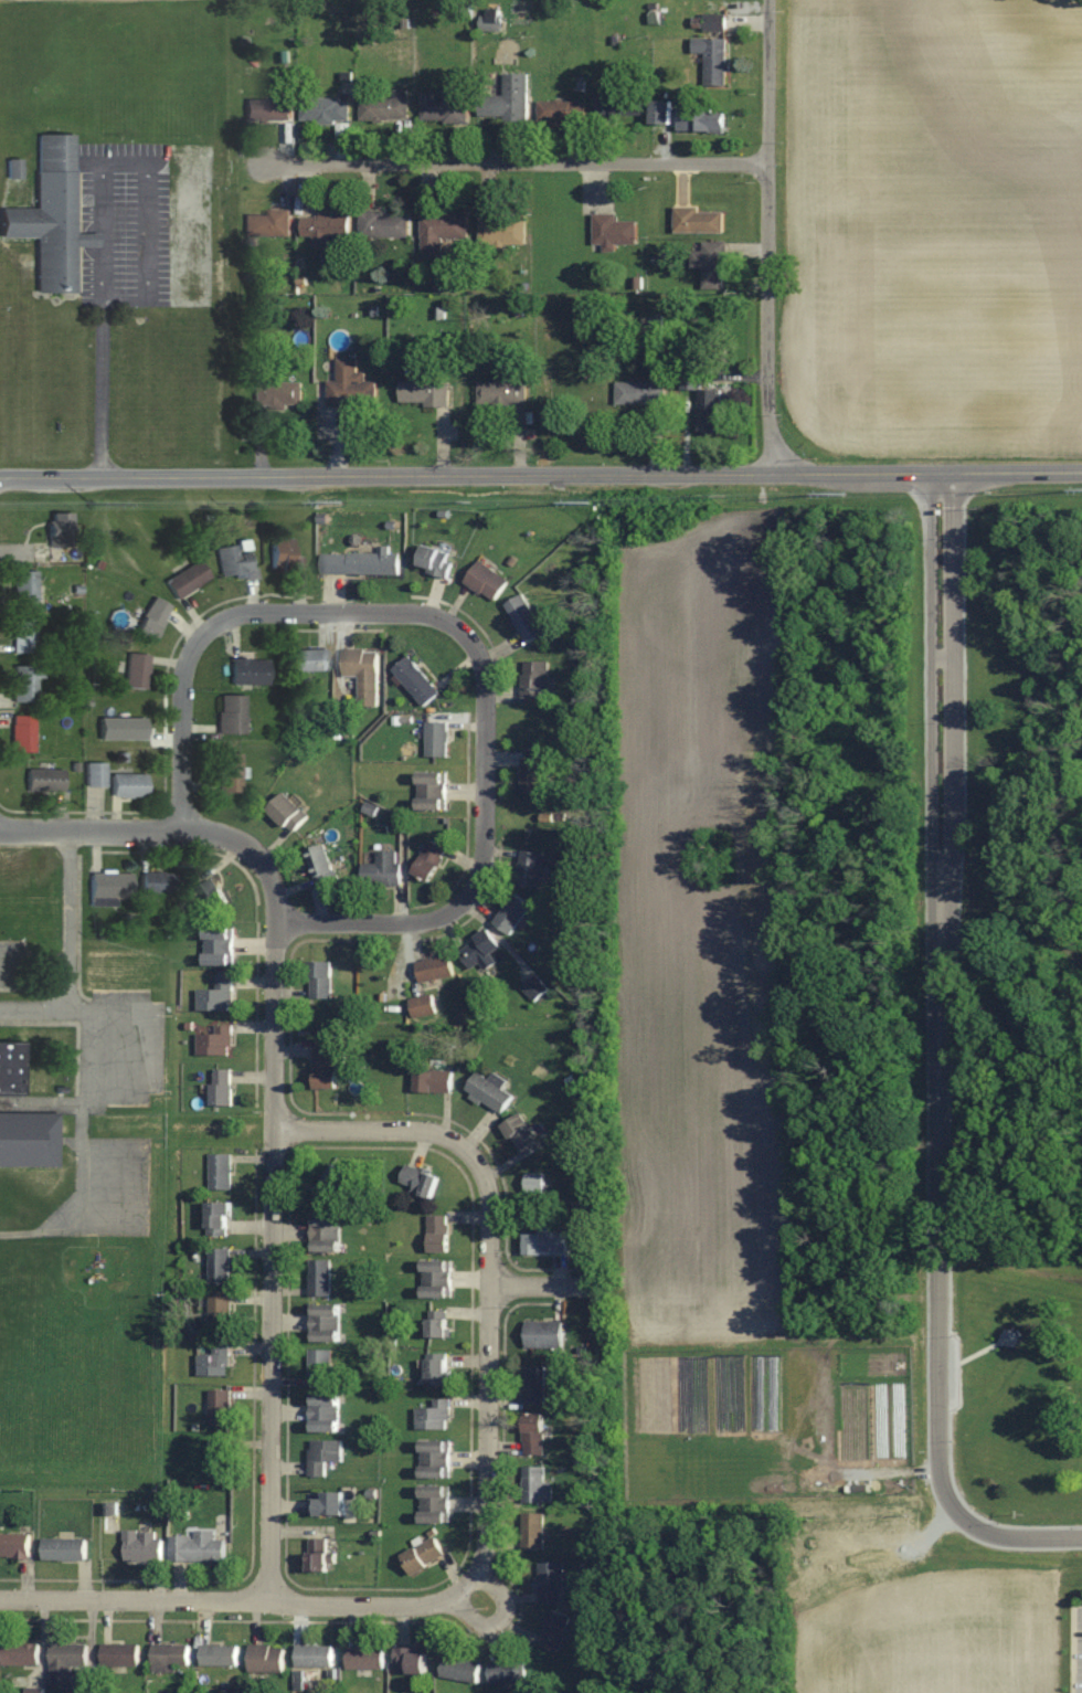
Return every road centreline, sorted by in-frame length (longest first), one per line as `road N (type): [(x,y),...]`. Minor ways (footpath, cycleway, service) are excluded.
road 1 (tertiary): [(1081,473),(0,477)]
road 2 (residential): [(268,1601),(273,886),(237,839),(183,830)]
road 3 (residential): [(942,903),(941,1480),(946,1504),(980,1528),(1081,1538)]
road 4 (residential): [(274,1126),(433,1132),(457,1143),(481,1171),(492,1283),(482,1566)]
road 5 (residential): [(770,163),(263,165)]
road 6 (residential): [(482,1566),(457,1595),(431,1606),(0,1601)]
road 7 (residential): [(784,473),(768,389),(769,0)]
road 8 (residential): [(930,474),(932,863),(942,903)]
road 9 (residential): [(942,903),(952,860),(956,474)]
road 10 (residential): [(183,830),(191,656),(226,617),(306,611)]
road 11 (residential): [(478,881),(460,904),(434,919),(273,920)]
road 12 (residential): [(485,681),(467,635),(435,614),(306,611)]
road 13 (residential): [(478,881),(485,681)]
road 14 (residential): [(183,830),(0,829)]
road 15 (residential): [(457,1595),(476,1620),(502,1620),(508,1597),(482,1566)]

